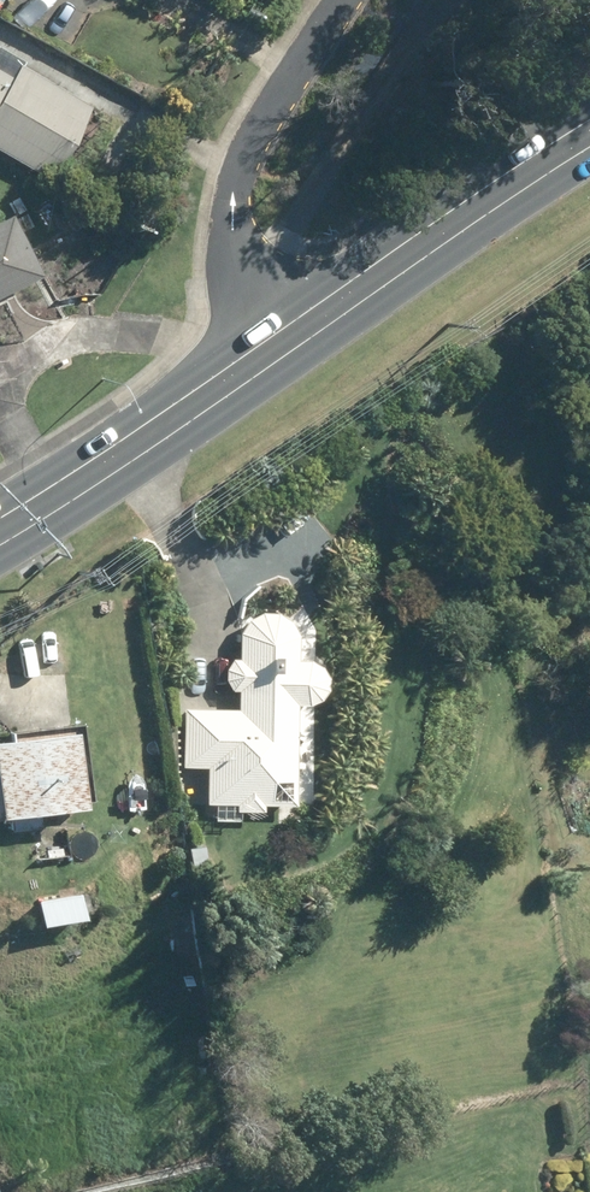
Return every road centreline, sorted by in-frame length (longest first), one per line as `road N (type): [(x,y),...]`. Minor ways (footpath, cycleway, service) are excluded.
road 1 (residential): [(286,339),(235,262),(230,217),(239,177),(281,94),(348,0)]
road 2 (primary): [(286,339),(589,135)]
road 3 (primary): [(0,529),(165,427),(286,339)]

